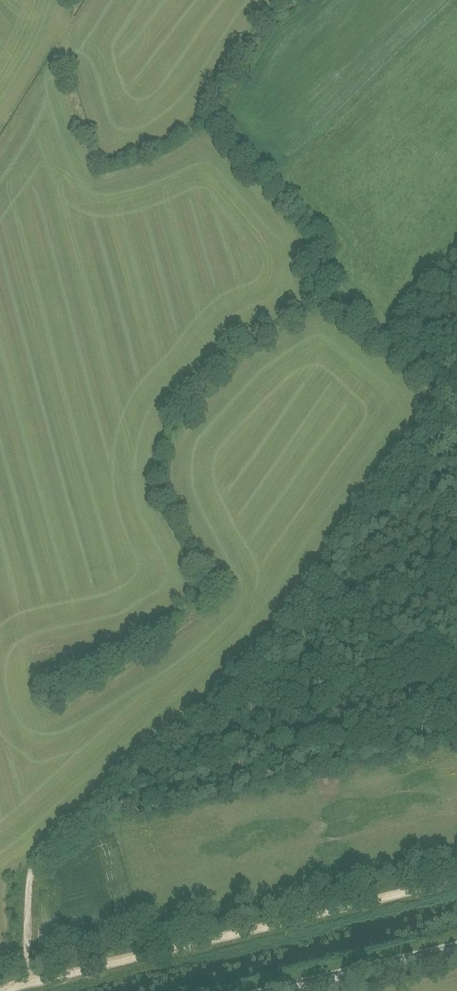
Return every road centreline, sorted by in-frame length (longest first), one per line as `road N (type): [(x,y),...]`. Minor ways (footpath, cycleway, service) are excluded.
road 1 (track): [(28,981),(36,859),(274,630),(456,368)]
road 2 (track): [(456,877),(28,981)]
road 3 (unclassified): [(281,990),(456,948)]

